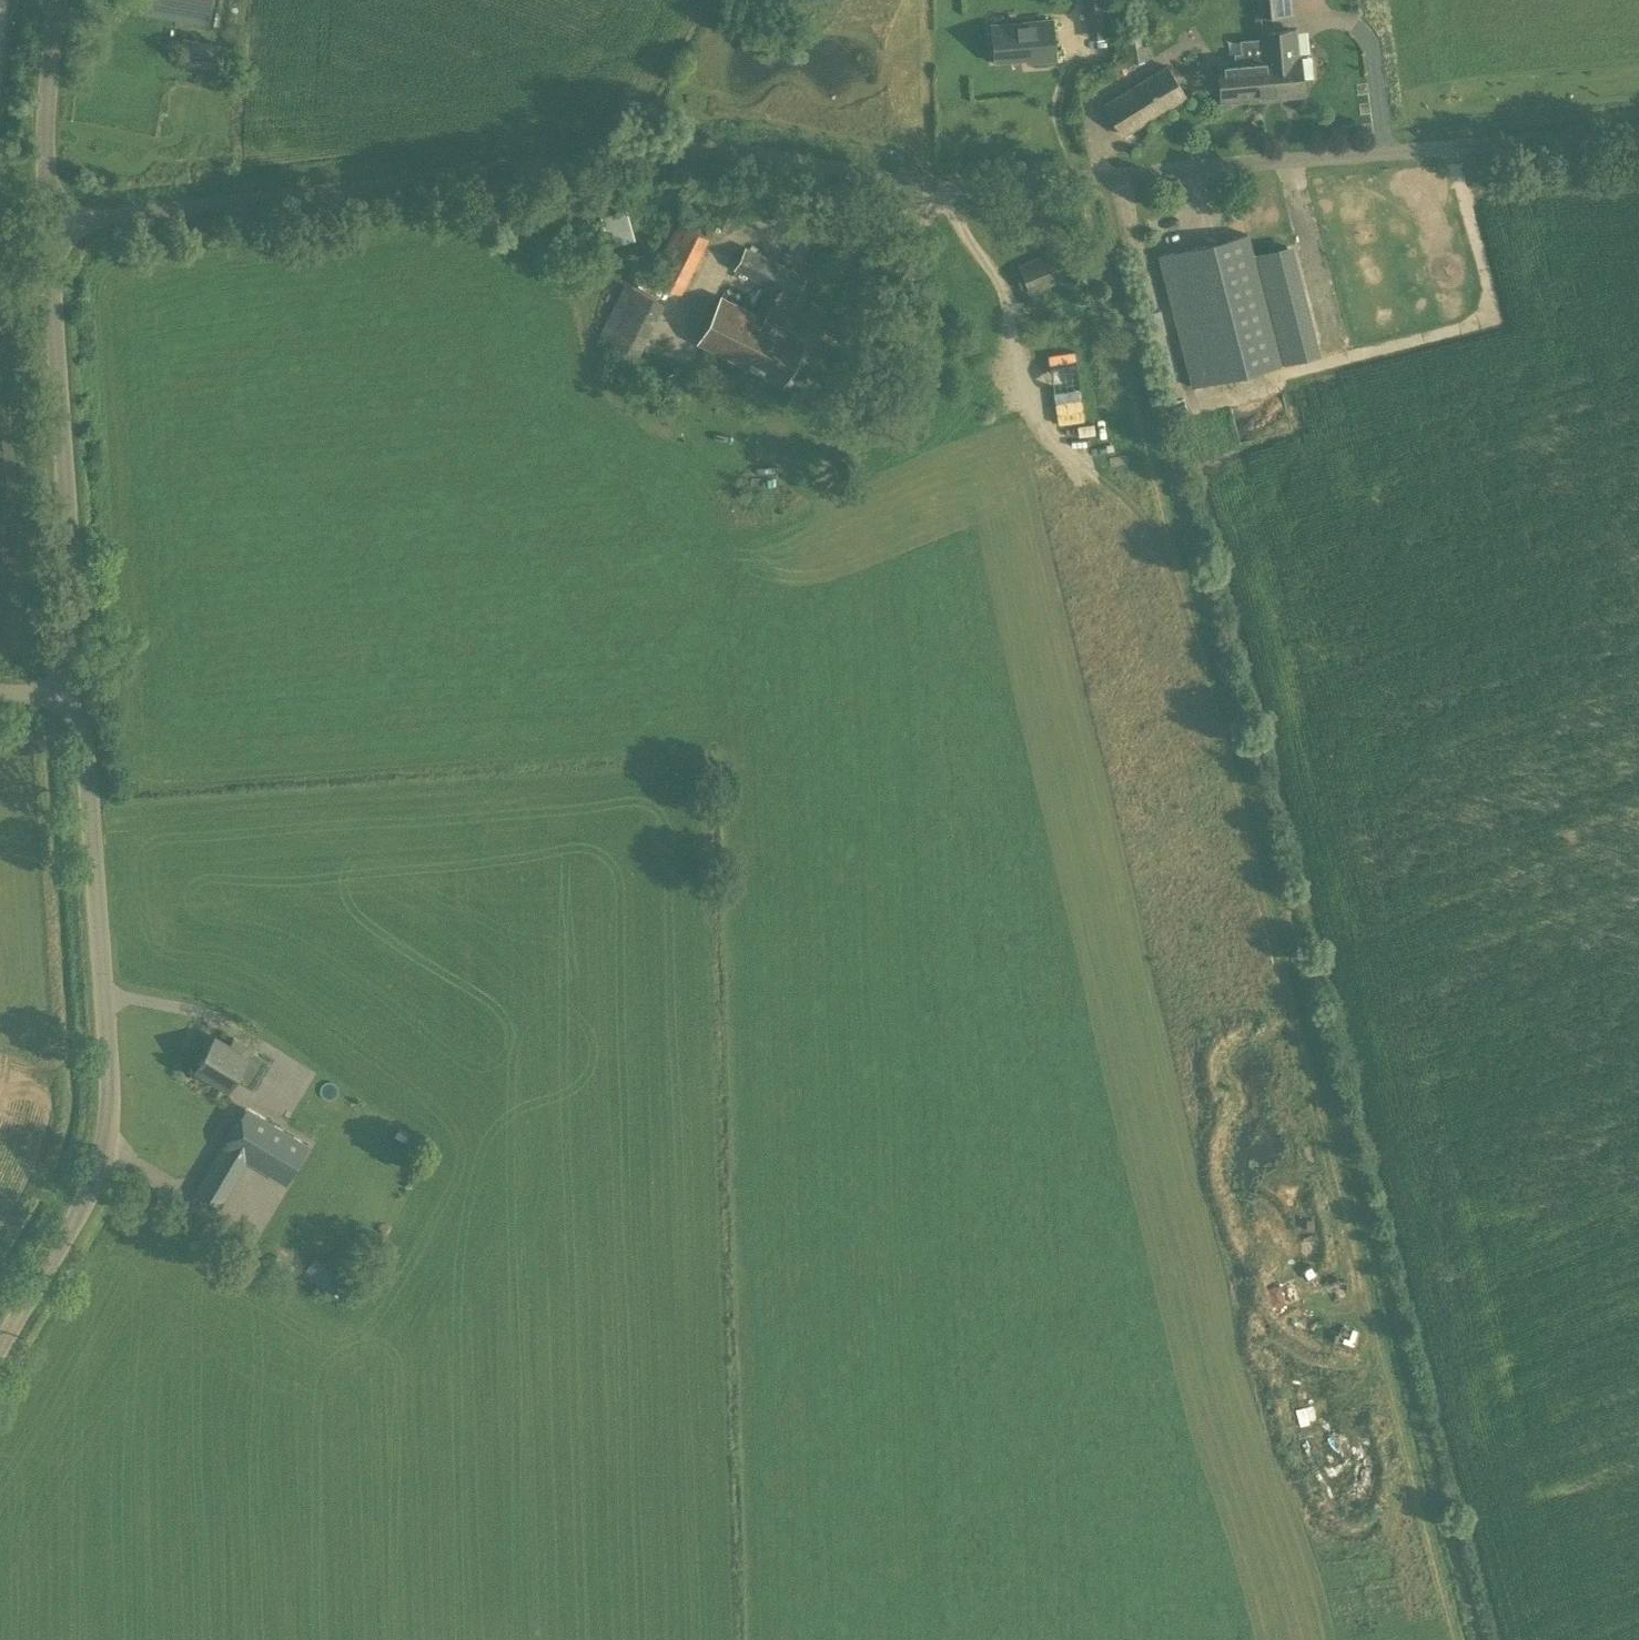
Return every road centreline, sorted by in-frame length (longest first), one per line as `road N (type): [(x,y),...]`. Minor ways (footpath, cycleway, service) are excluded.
road 1 (unclassified): [(47,223),(653,151),(747,153),(940,184),(1638,124)]
road 2 (unclassified): [(0,1320),(73,1200),(108,1105),(110,1031),(82,697)]
road 3 (unclassified): [(82,697),(47,223)]
road 4 (unclassified): [(47,223),(46,94),(57,0)]

